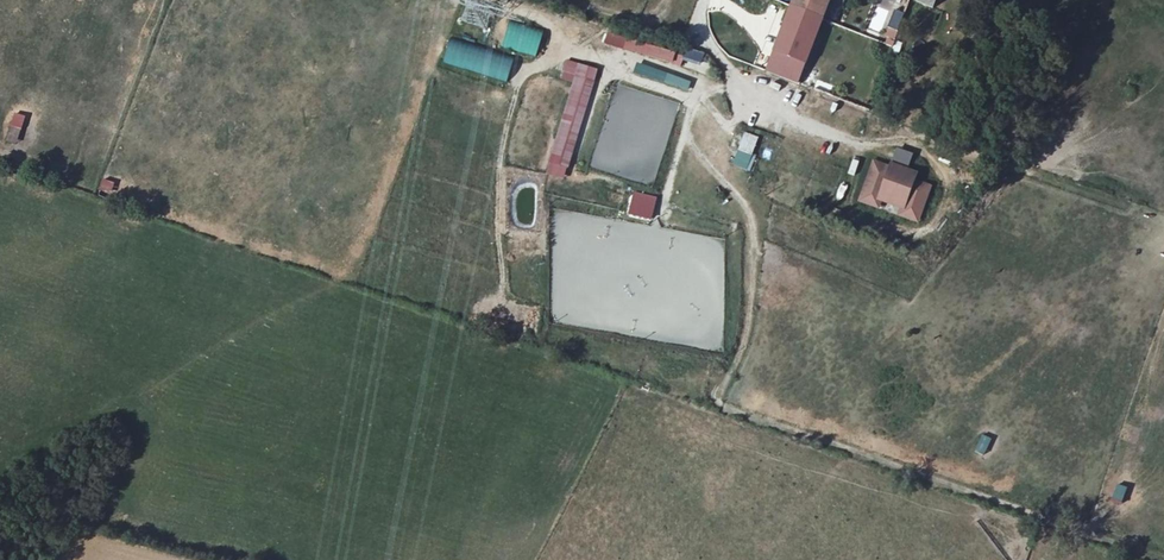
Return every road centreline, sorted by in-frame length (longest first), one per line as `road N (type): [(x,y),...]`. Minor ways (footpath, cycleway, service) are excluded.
road 1 (track): [(700,37),(573,0)]

